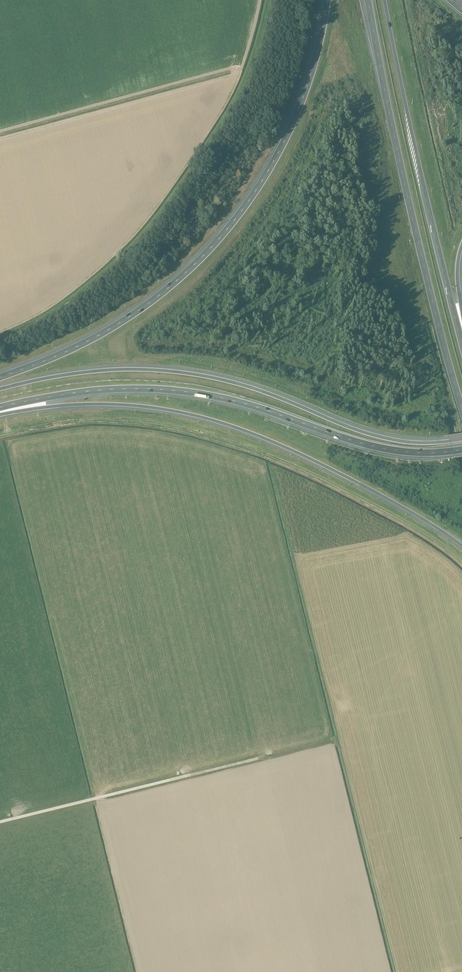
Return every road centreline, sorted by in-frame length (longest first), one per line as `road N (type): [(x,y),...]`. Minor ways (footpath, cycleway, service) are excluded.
road 1 (motorway): [(327,0),(292,124),(218,240),(111,328),(0,377)]
road 2 (motorway): [(0,412),(114,404),(208,419),(334,471),(461,546)]
road 3 (motorway): [(461,440),(382,437),(252,388),(175,371),(97,371),(0,389)]
road 4 (motorway): [(0,407),(98,390),(168,390),(253,406),(384,448),(461,450)]
road 5 (trunk): [(368,0),(461,409)]
road 6 (trunk): [(461,343),(393,41)]
road 7 (track): [(241,65),(0,131)]

